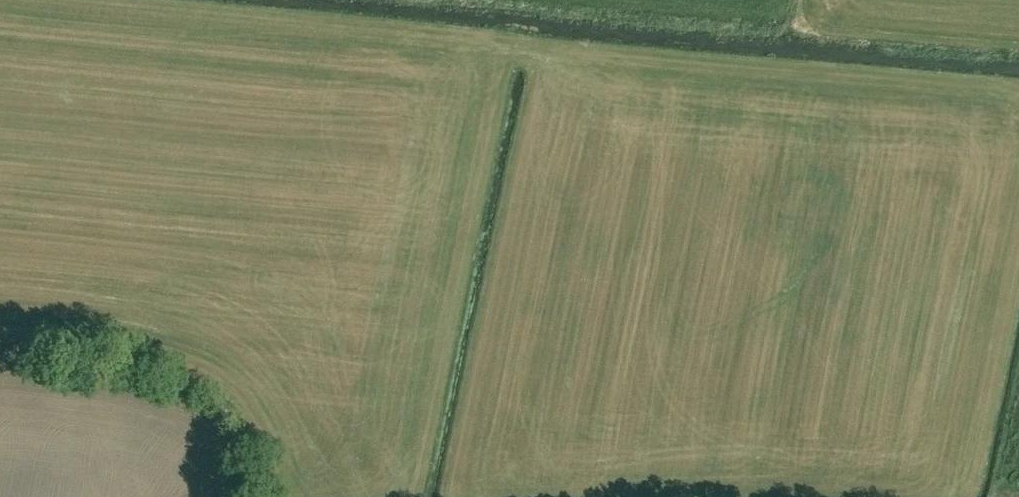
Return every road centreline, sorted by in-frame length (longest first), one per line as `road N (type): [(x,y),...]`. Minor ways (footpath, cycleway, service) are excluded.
road 1 (track): [(0,368),(198,401),(219,412),(258,496)]

